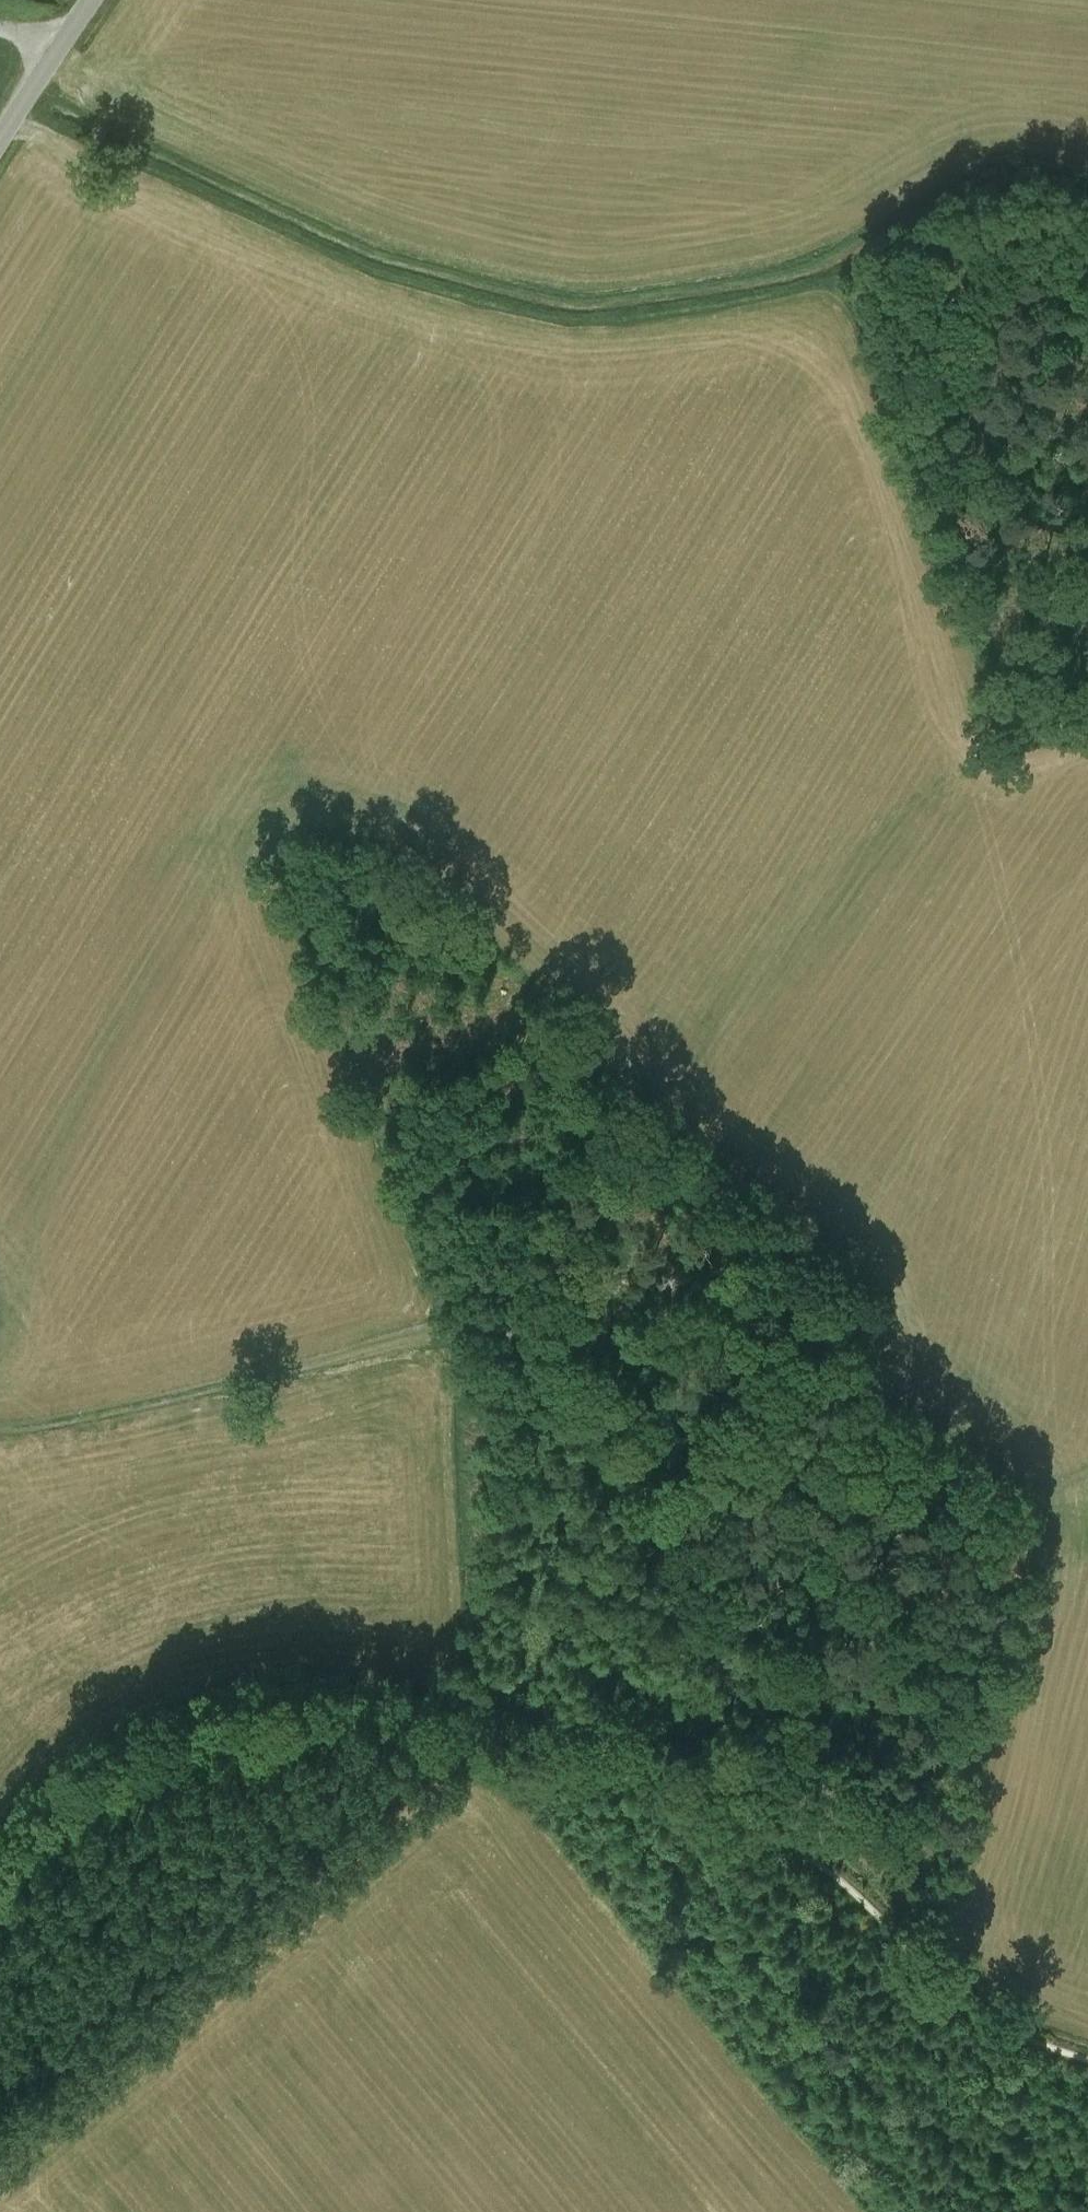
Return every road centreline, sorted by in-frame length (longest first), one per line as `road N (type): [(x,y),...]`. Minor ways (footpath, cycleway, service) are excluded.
road 1 (unclassified): [(0,141),(93,0)]

